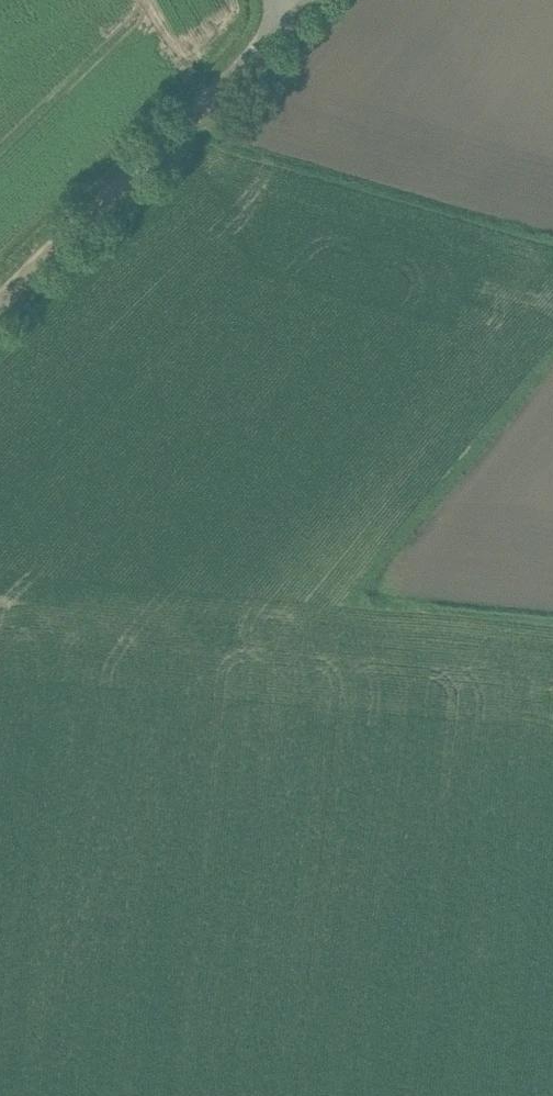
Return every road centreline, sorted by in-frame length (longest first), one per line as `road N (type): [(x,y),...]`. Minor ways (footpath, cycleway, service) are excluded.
road 1 (unclassified): [(0,301),(291,14)]

